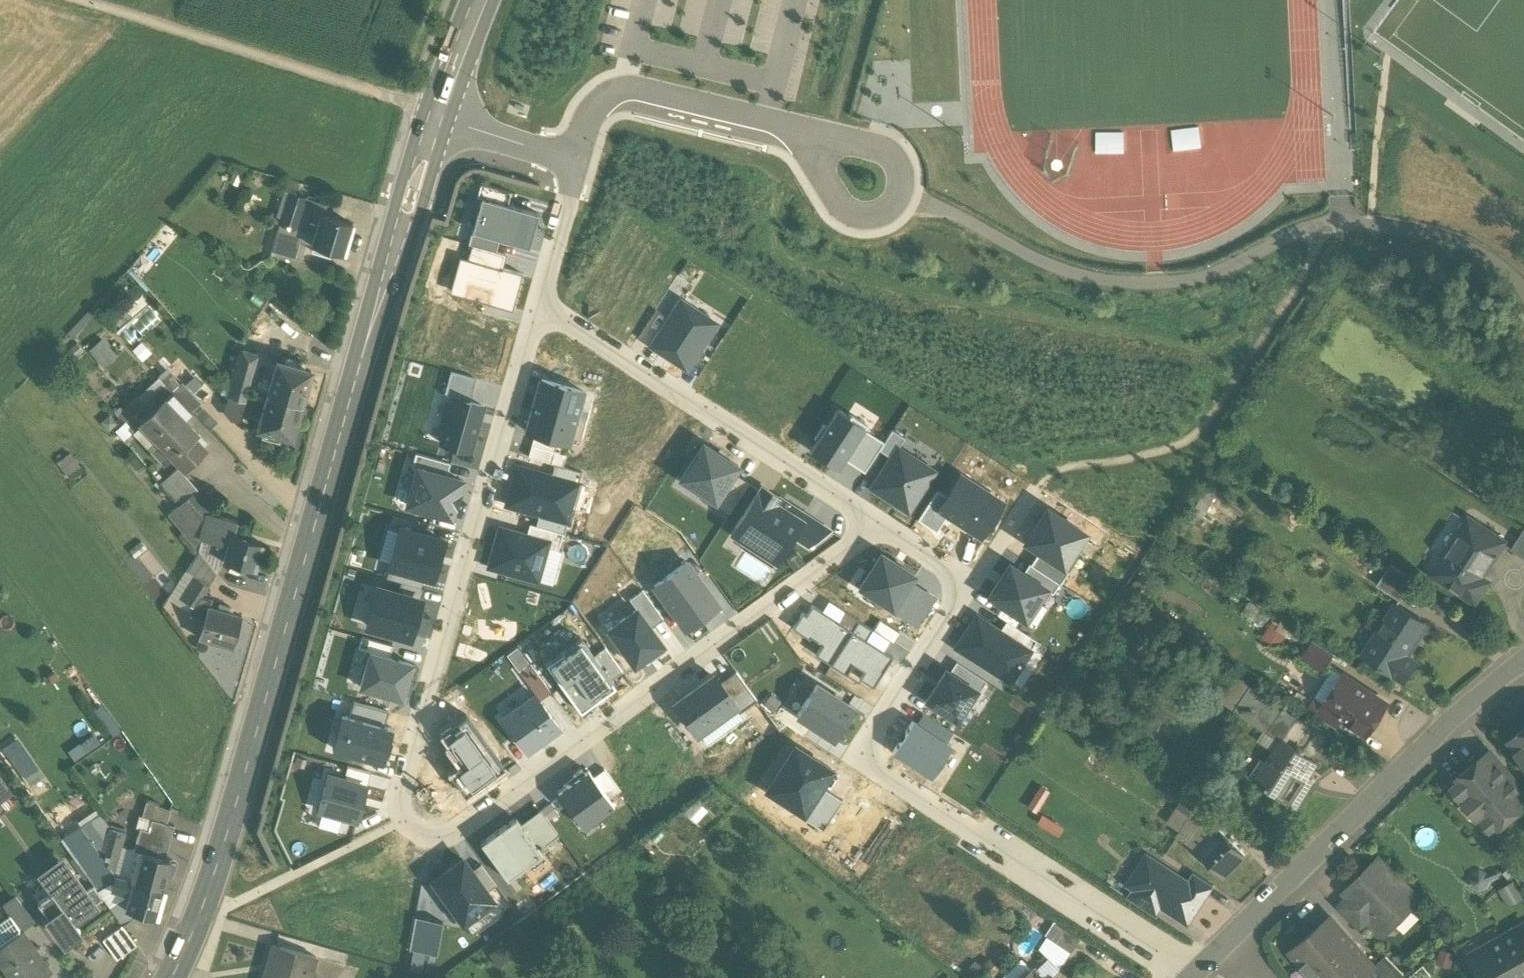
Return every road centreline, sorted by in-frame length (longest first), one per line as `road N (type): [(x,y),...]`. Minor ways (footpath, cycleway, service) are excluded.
road 1 (residential): [(541,308),(397,805),(411,832),(453,831),(879,522)]
road 2 (primary): [(171,977),(236,801),(436,111)]
road 3 (residential): [(1190,976),(876,770),(869,736),(962,601)]
road 4 (residential): [(1523,659),(1230,936)]
road 5 (residential): [(879,522),(541,308)]
road 6 (track): [(61,0),(436,111)]
road 7 (residential): [(579,159),(598,100),(617,92),(841,145)]
road 8 (residential): [(541,308),(579,159)]
road 9 (residential): [(579,159),(436,111)]
road 10 (residential): [(962,601),(1037,489)]
road 11 (residential): [(841,145),(823,172),(835,203),(866,211),(892,190)]
road 12 (residential): [(962,601),(959,579),(879,522)]

